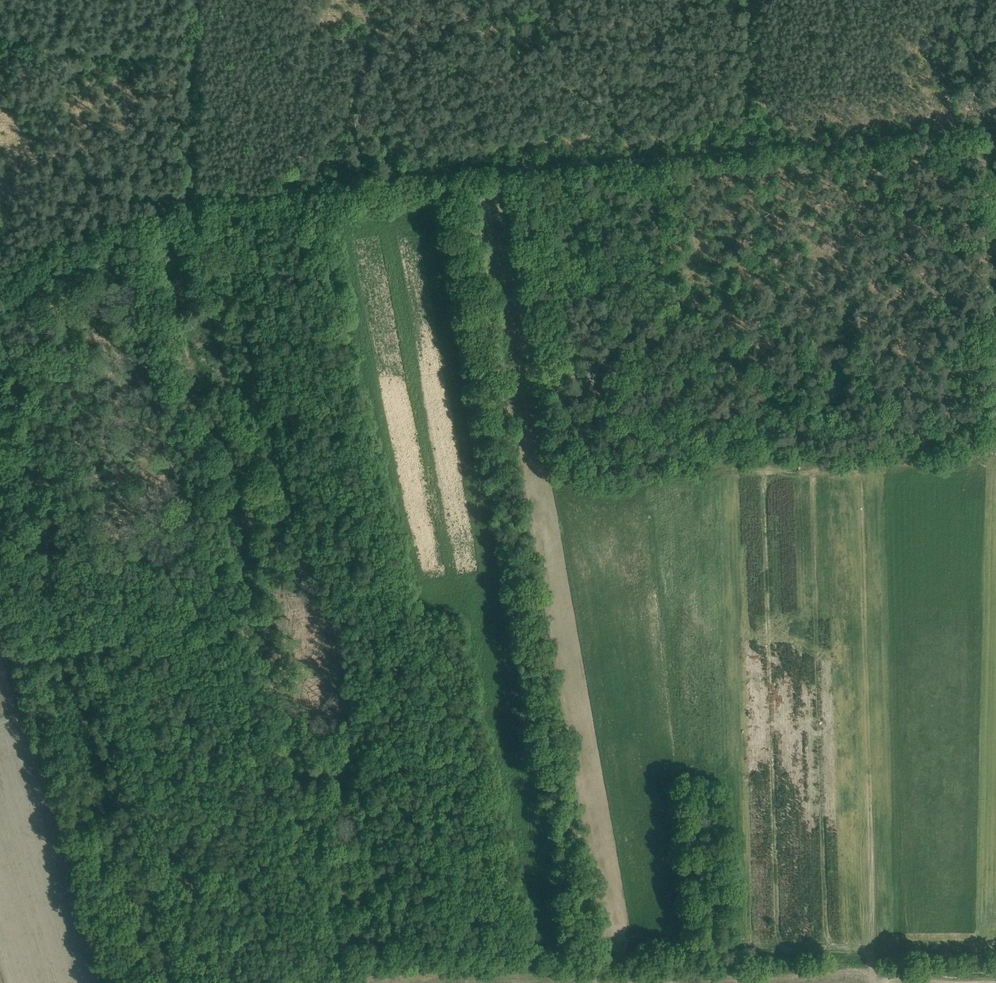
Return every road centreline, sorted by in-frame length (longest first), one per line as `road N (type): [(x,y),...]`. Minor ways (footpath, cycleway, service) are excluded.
road 1 (track): [(0,285),(186,218)]
road 2 (track): [(874,982),(873,963),(995,962)]

